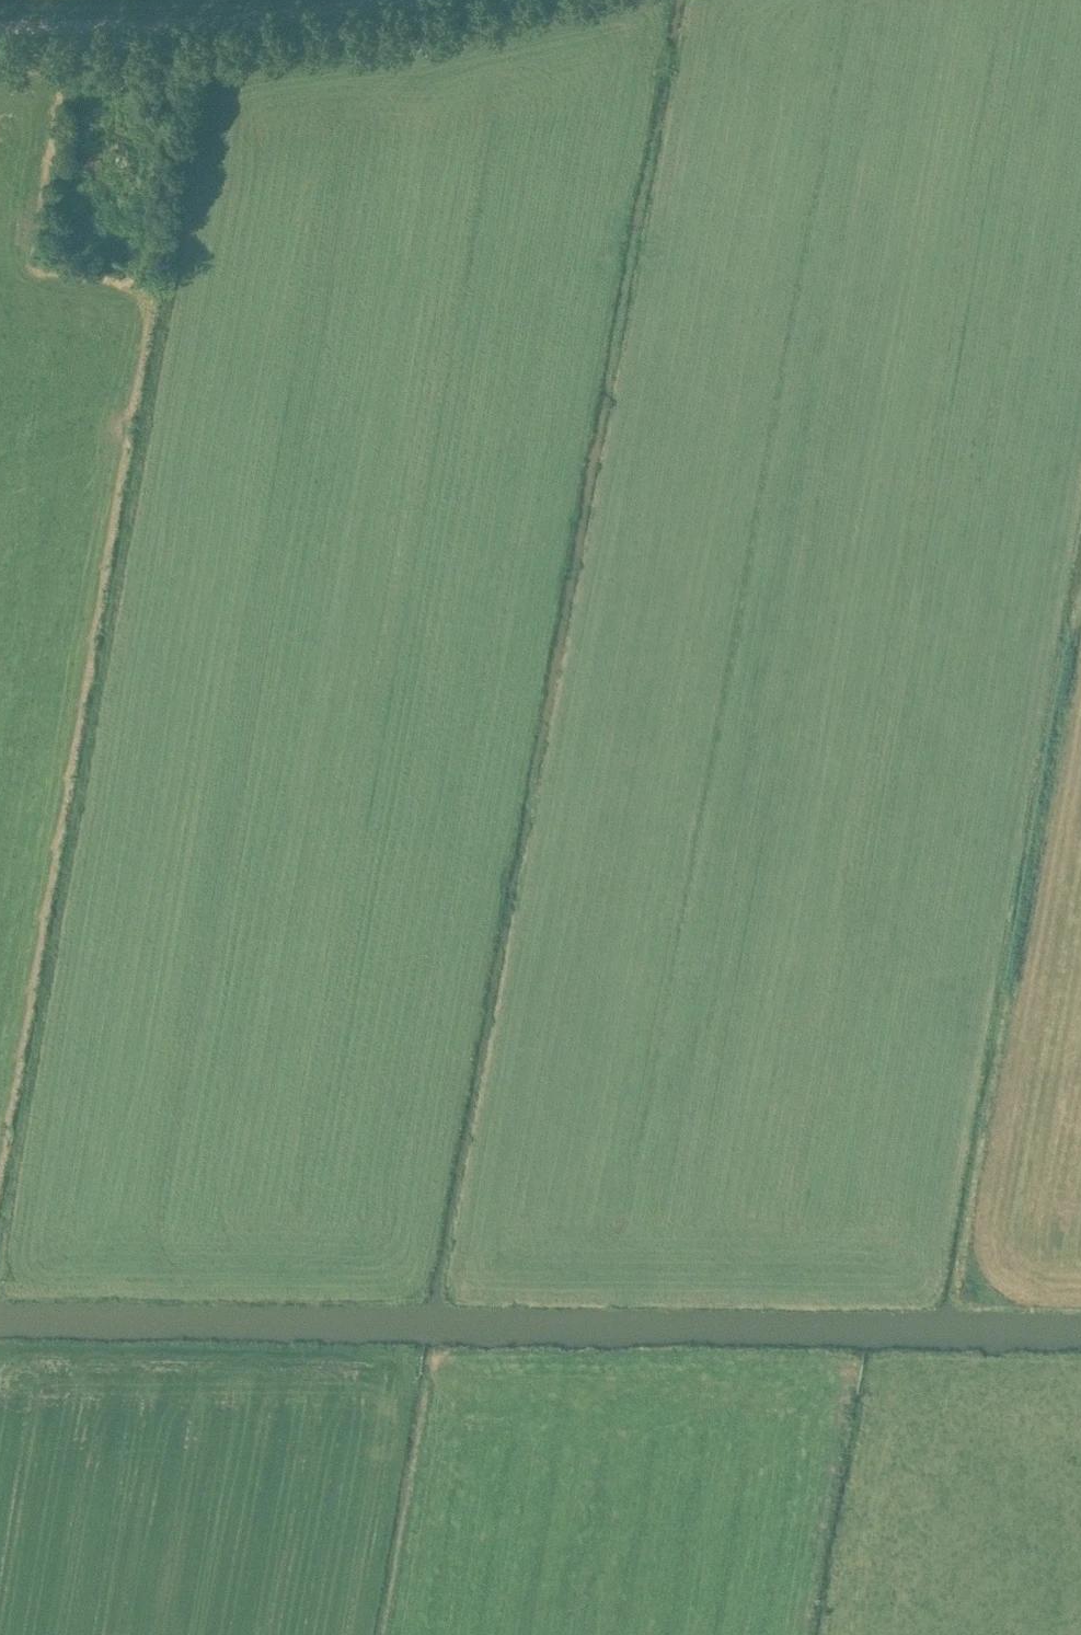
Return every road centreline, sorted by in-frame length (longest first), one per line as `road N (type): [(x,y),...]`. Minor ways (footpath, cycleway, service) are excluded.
road 1 (unclassified): [(0,26),(239,21),(403,0)]

